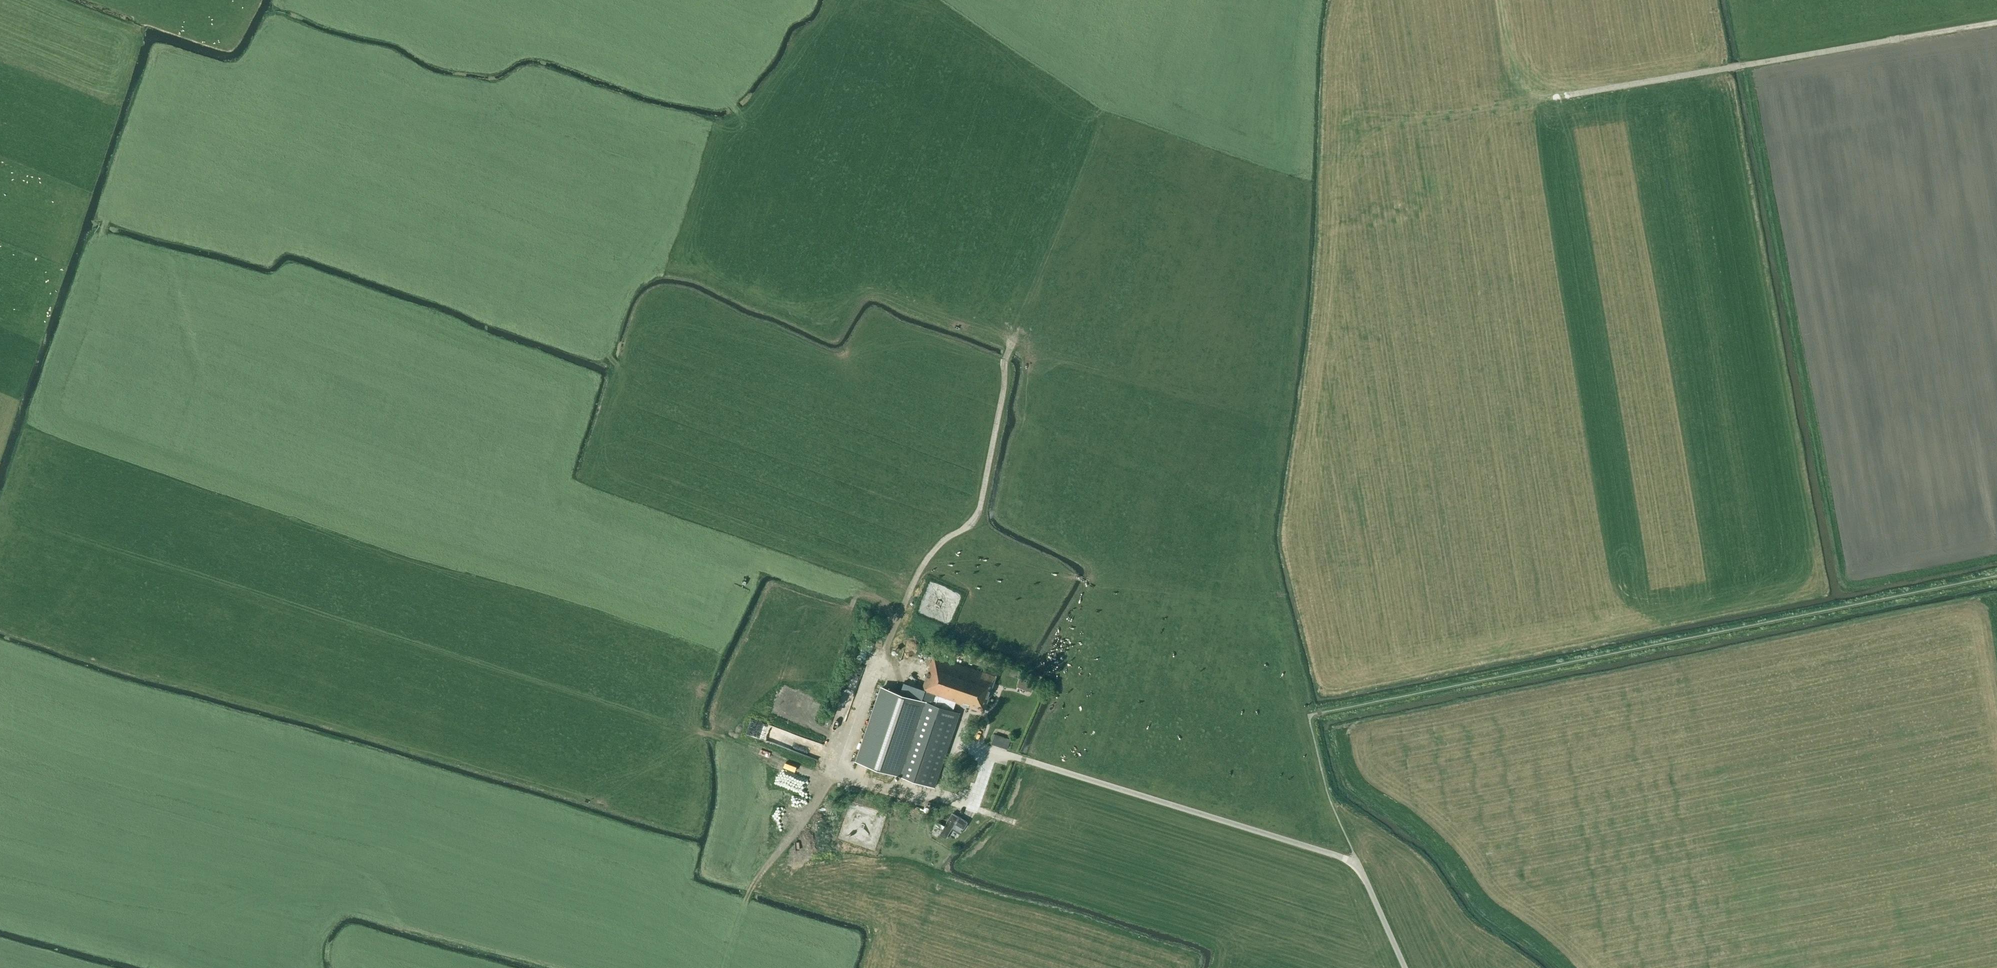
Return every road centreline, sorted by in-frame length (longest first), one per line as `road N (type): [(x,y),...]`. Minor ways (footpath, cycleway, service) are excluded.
road 1 (track): [(1996,23),(1571,95)]

